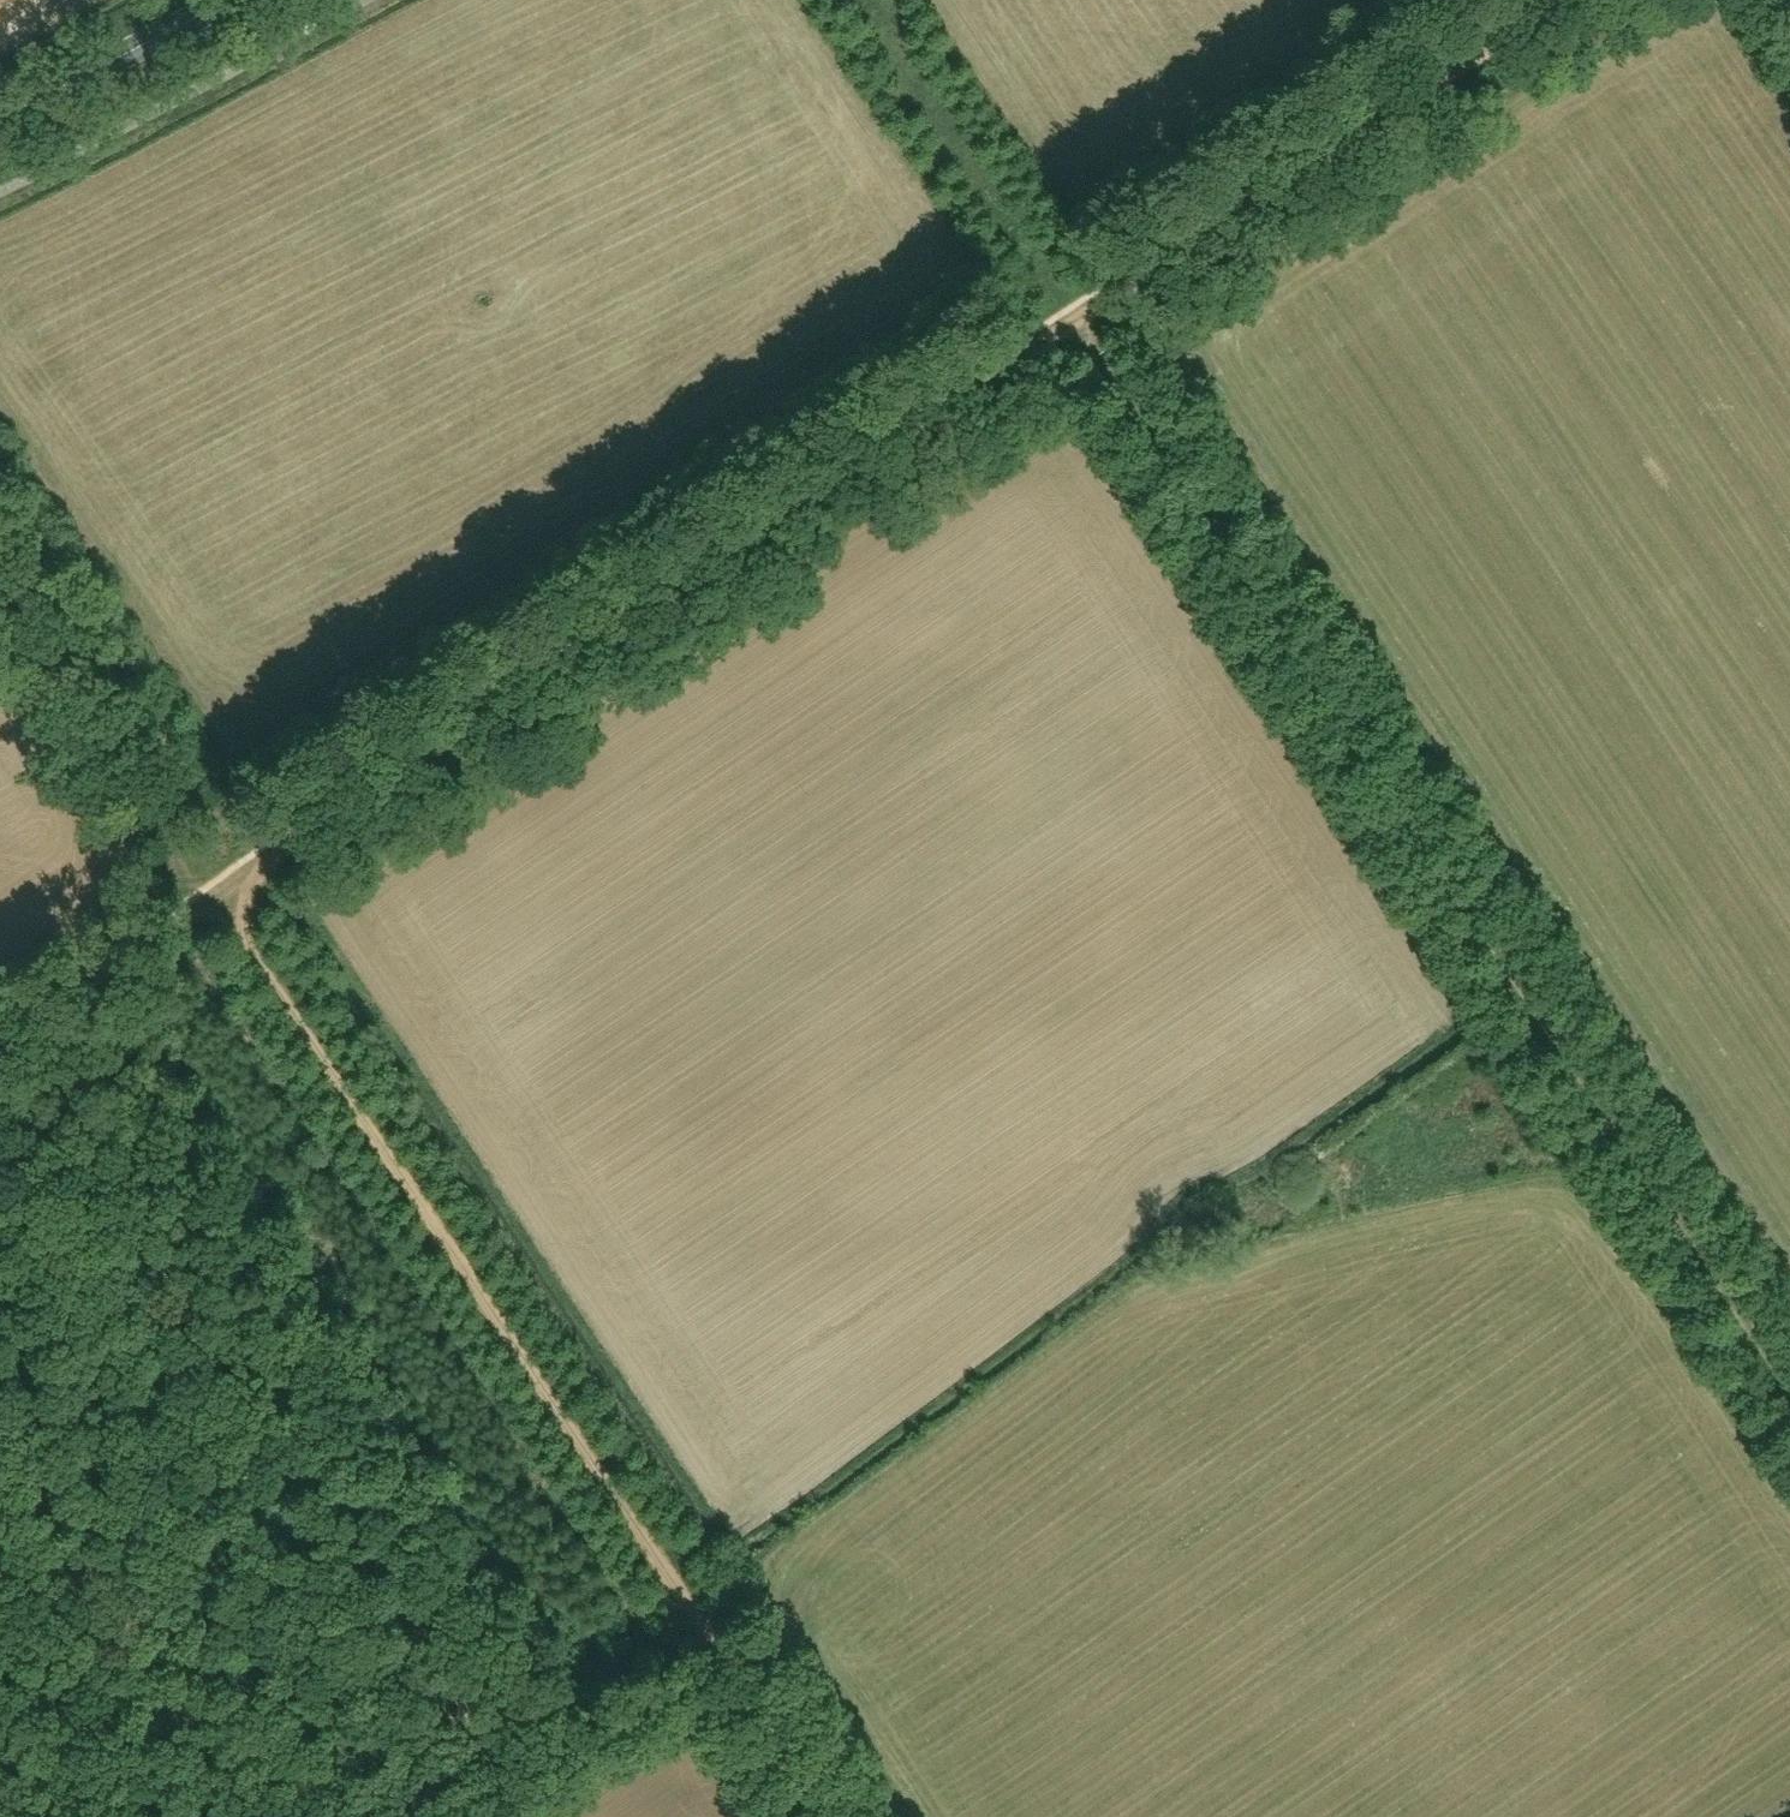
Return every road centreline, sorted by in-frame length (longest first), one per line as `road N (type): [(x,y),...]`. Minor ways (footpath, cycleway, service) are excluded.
road 1 (track): [(202,892),(572,1464),(816,1816)]
road 2 (track): [(0,583),(202,892)]
road 3 (secondary): [(0,123),(240,0)]

